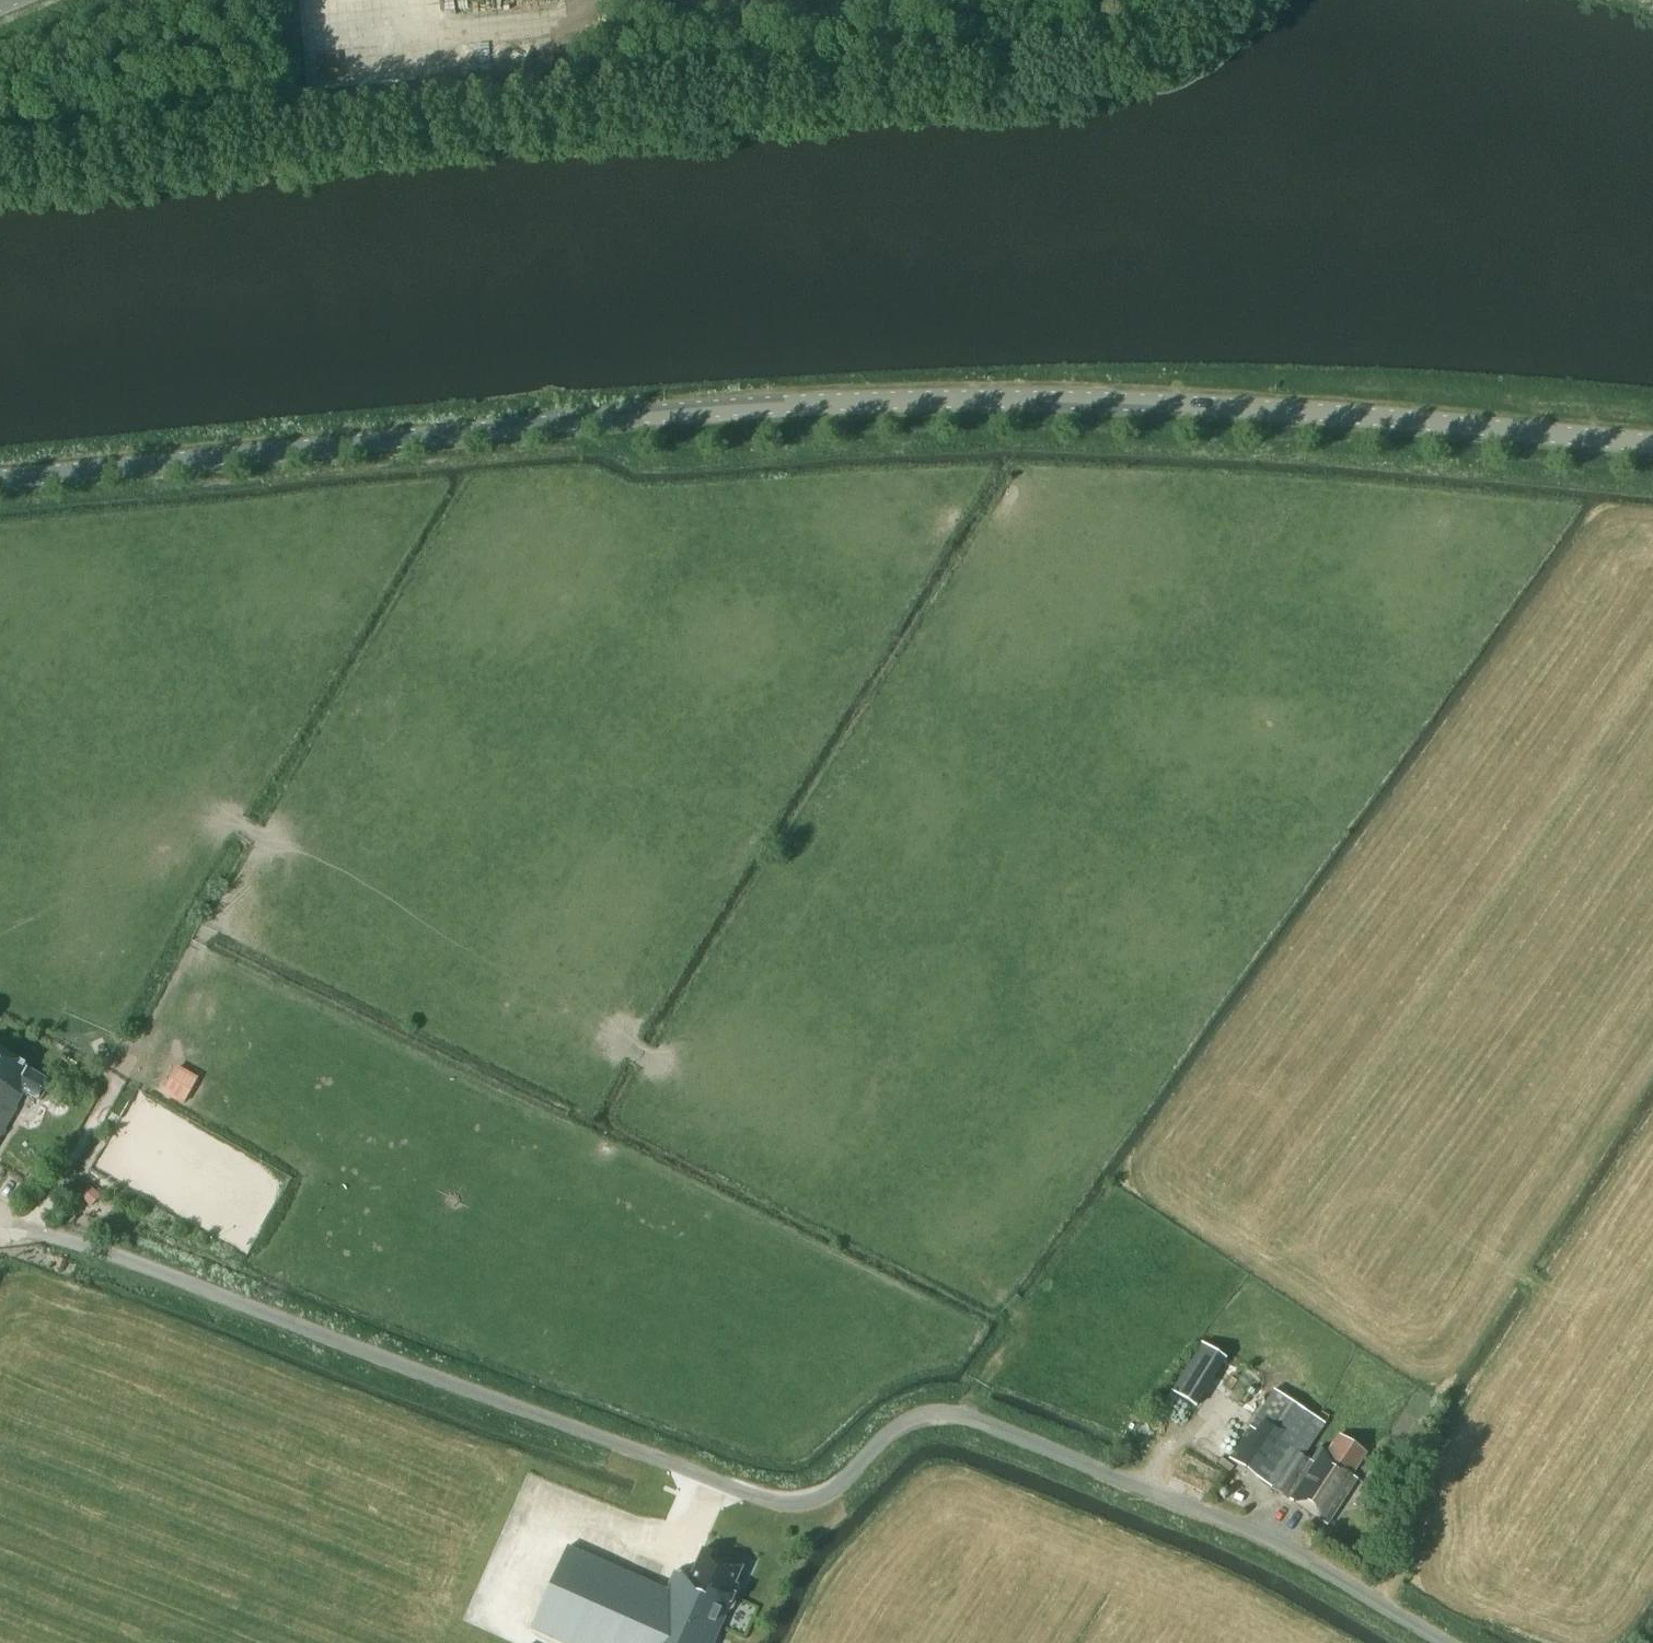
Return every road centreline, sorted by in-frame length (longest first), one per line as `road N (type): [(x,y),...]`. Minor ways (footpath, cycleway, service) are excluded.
road 1 (tertiary): [(1652,442),(1154,401),(841,400),(537,422),(0,478)]
road 2 (unclassified): [(16,1217),(778,1497),(815,1495),(921,1413),(975,1416),(1290,1547),(1451,1642)]

